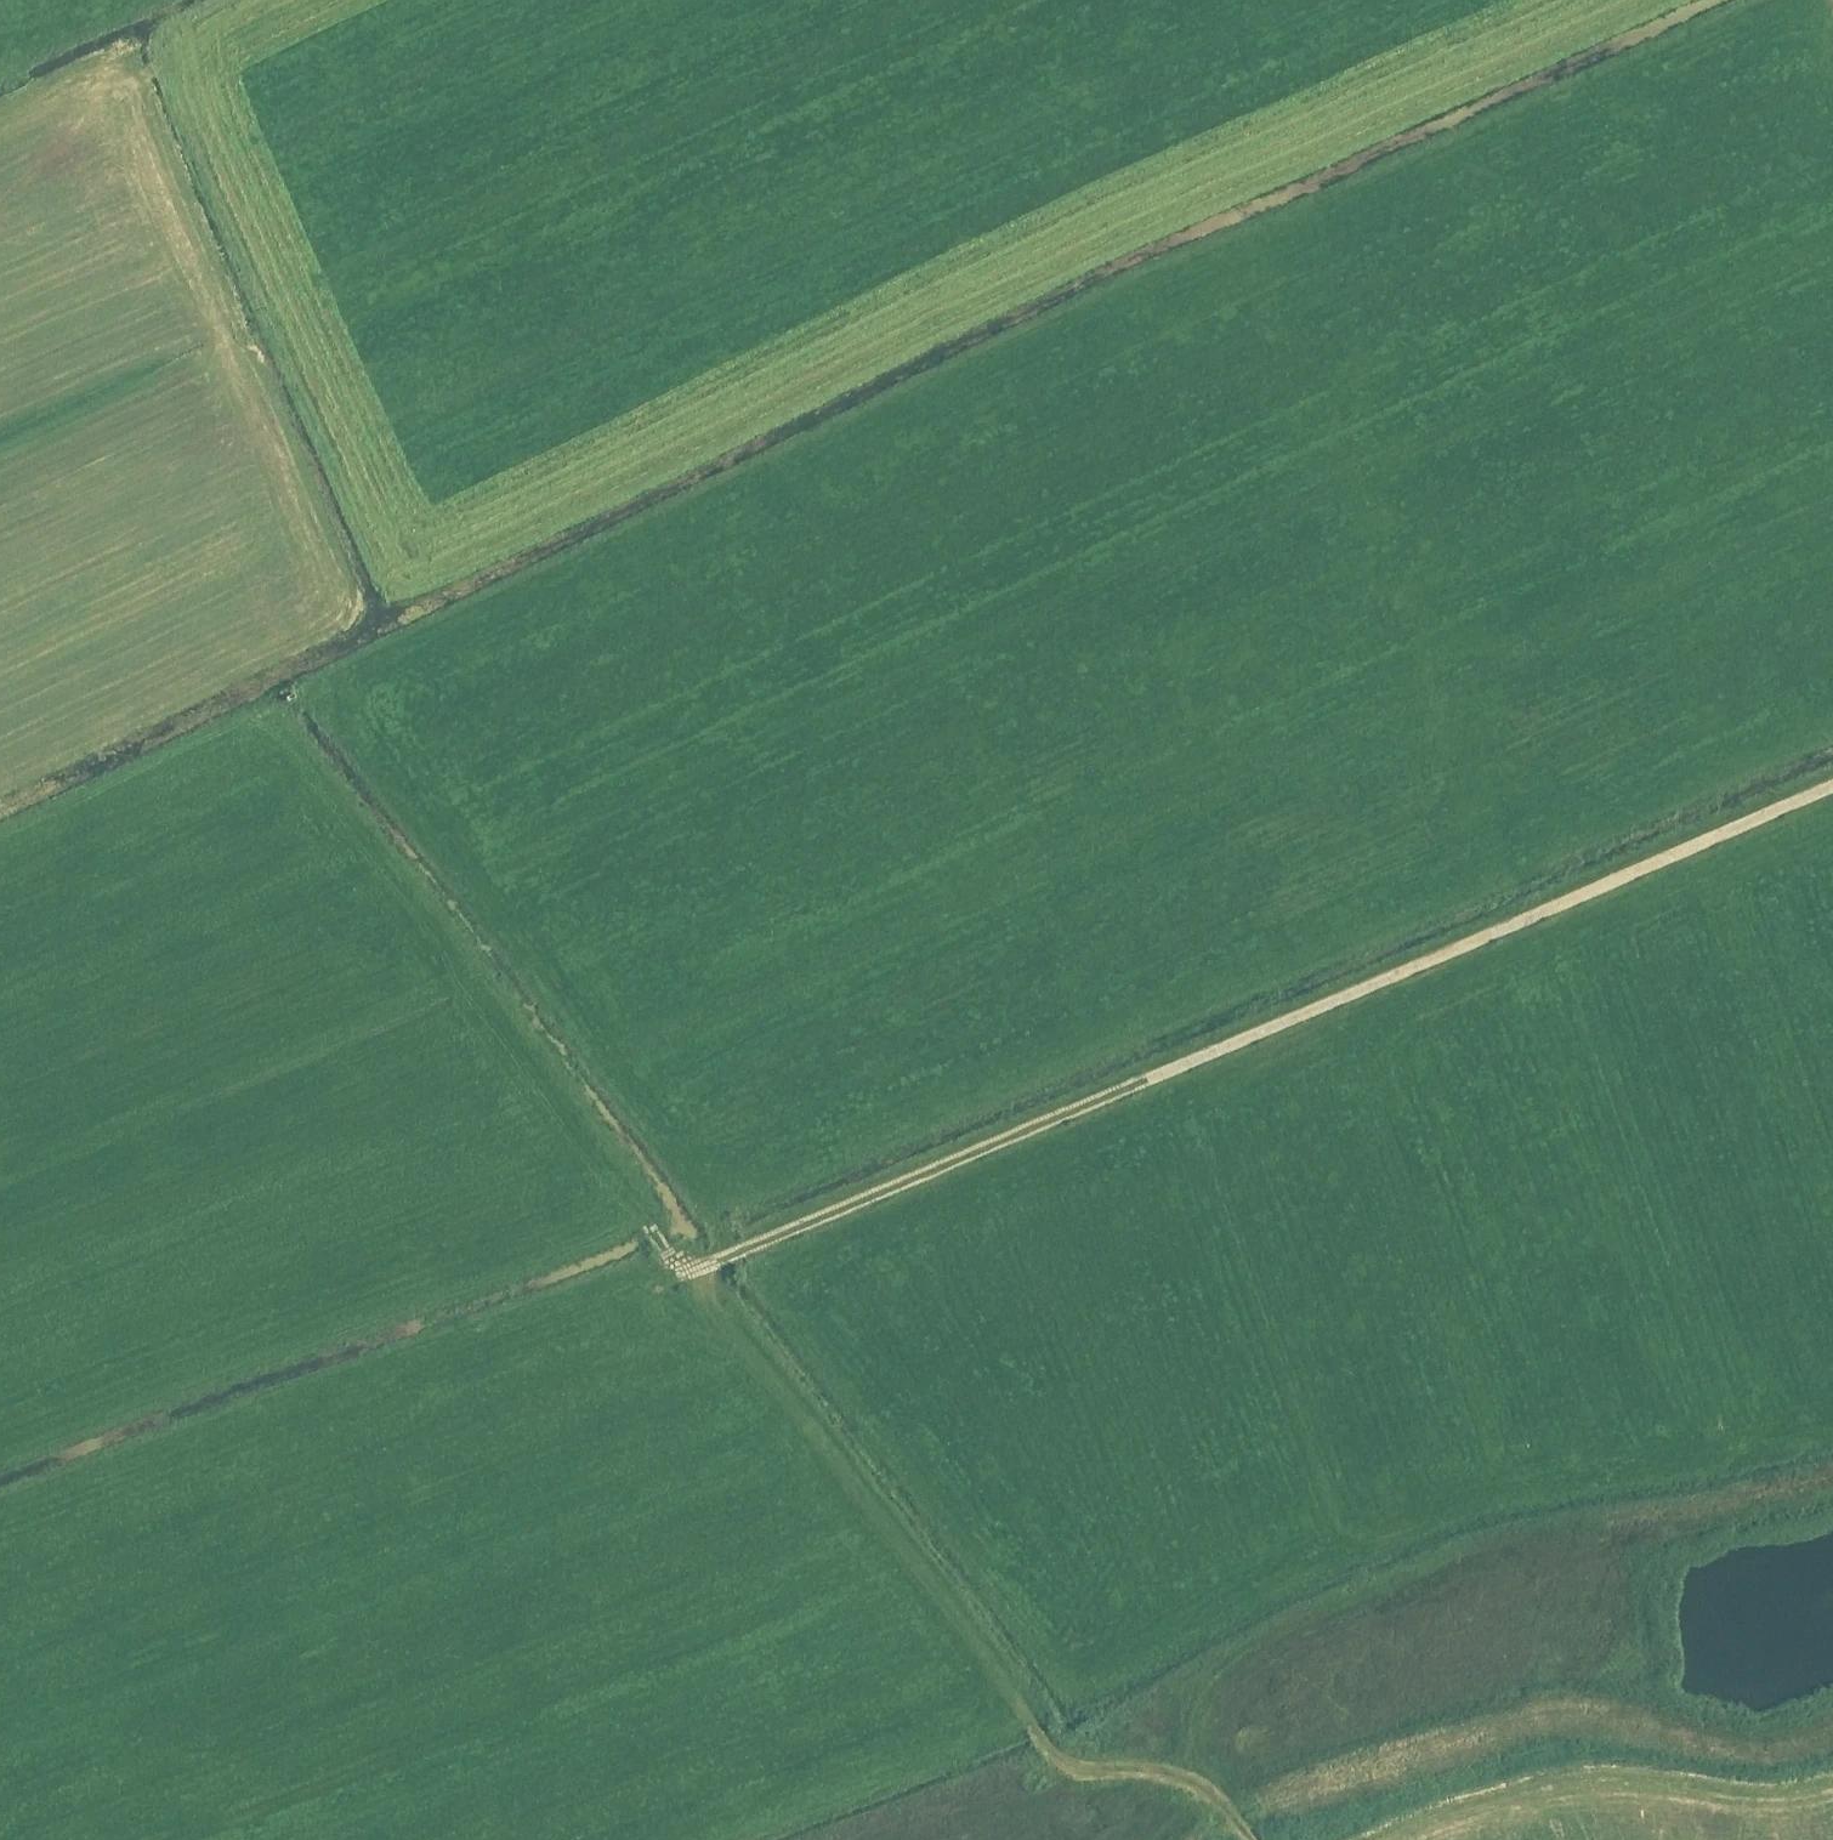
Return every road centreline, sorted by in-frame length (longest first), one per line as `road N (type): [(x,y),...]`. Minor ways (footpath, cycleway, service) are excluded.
road 1 (track): [(1832,786),(686,1274)]

